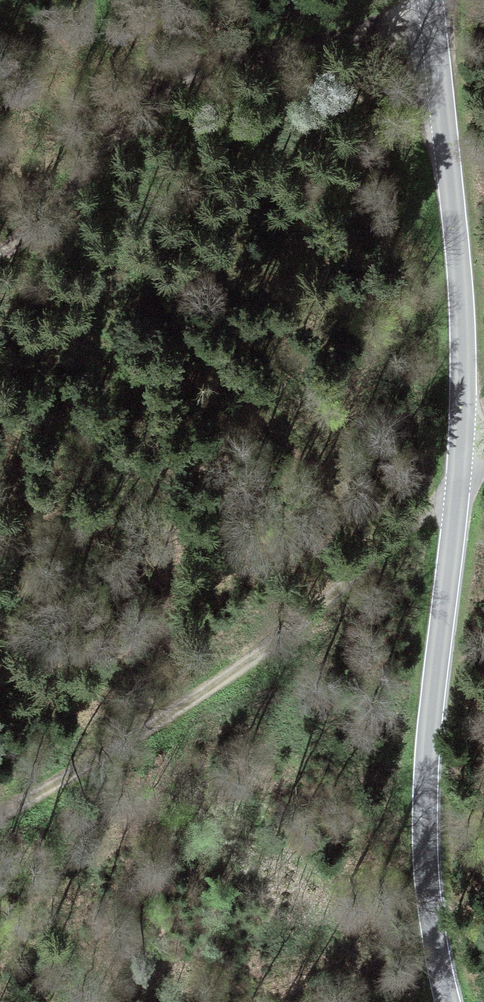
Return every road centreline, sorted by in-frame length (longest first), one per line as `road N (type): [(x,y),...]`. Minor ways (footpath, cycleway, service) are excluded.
road 1 (tertiary): [(430,0),(463,381),(425,789),(428,880),(448,1001)]
road 2 (track): [(0,815),(268,658),(456,496)]
road 3 (track): [(0,255),(29,235),(150,102),(250,59),(432,16)]

